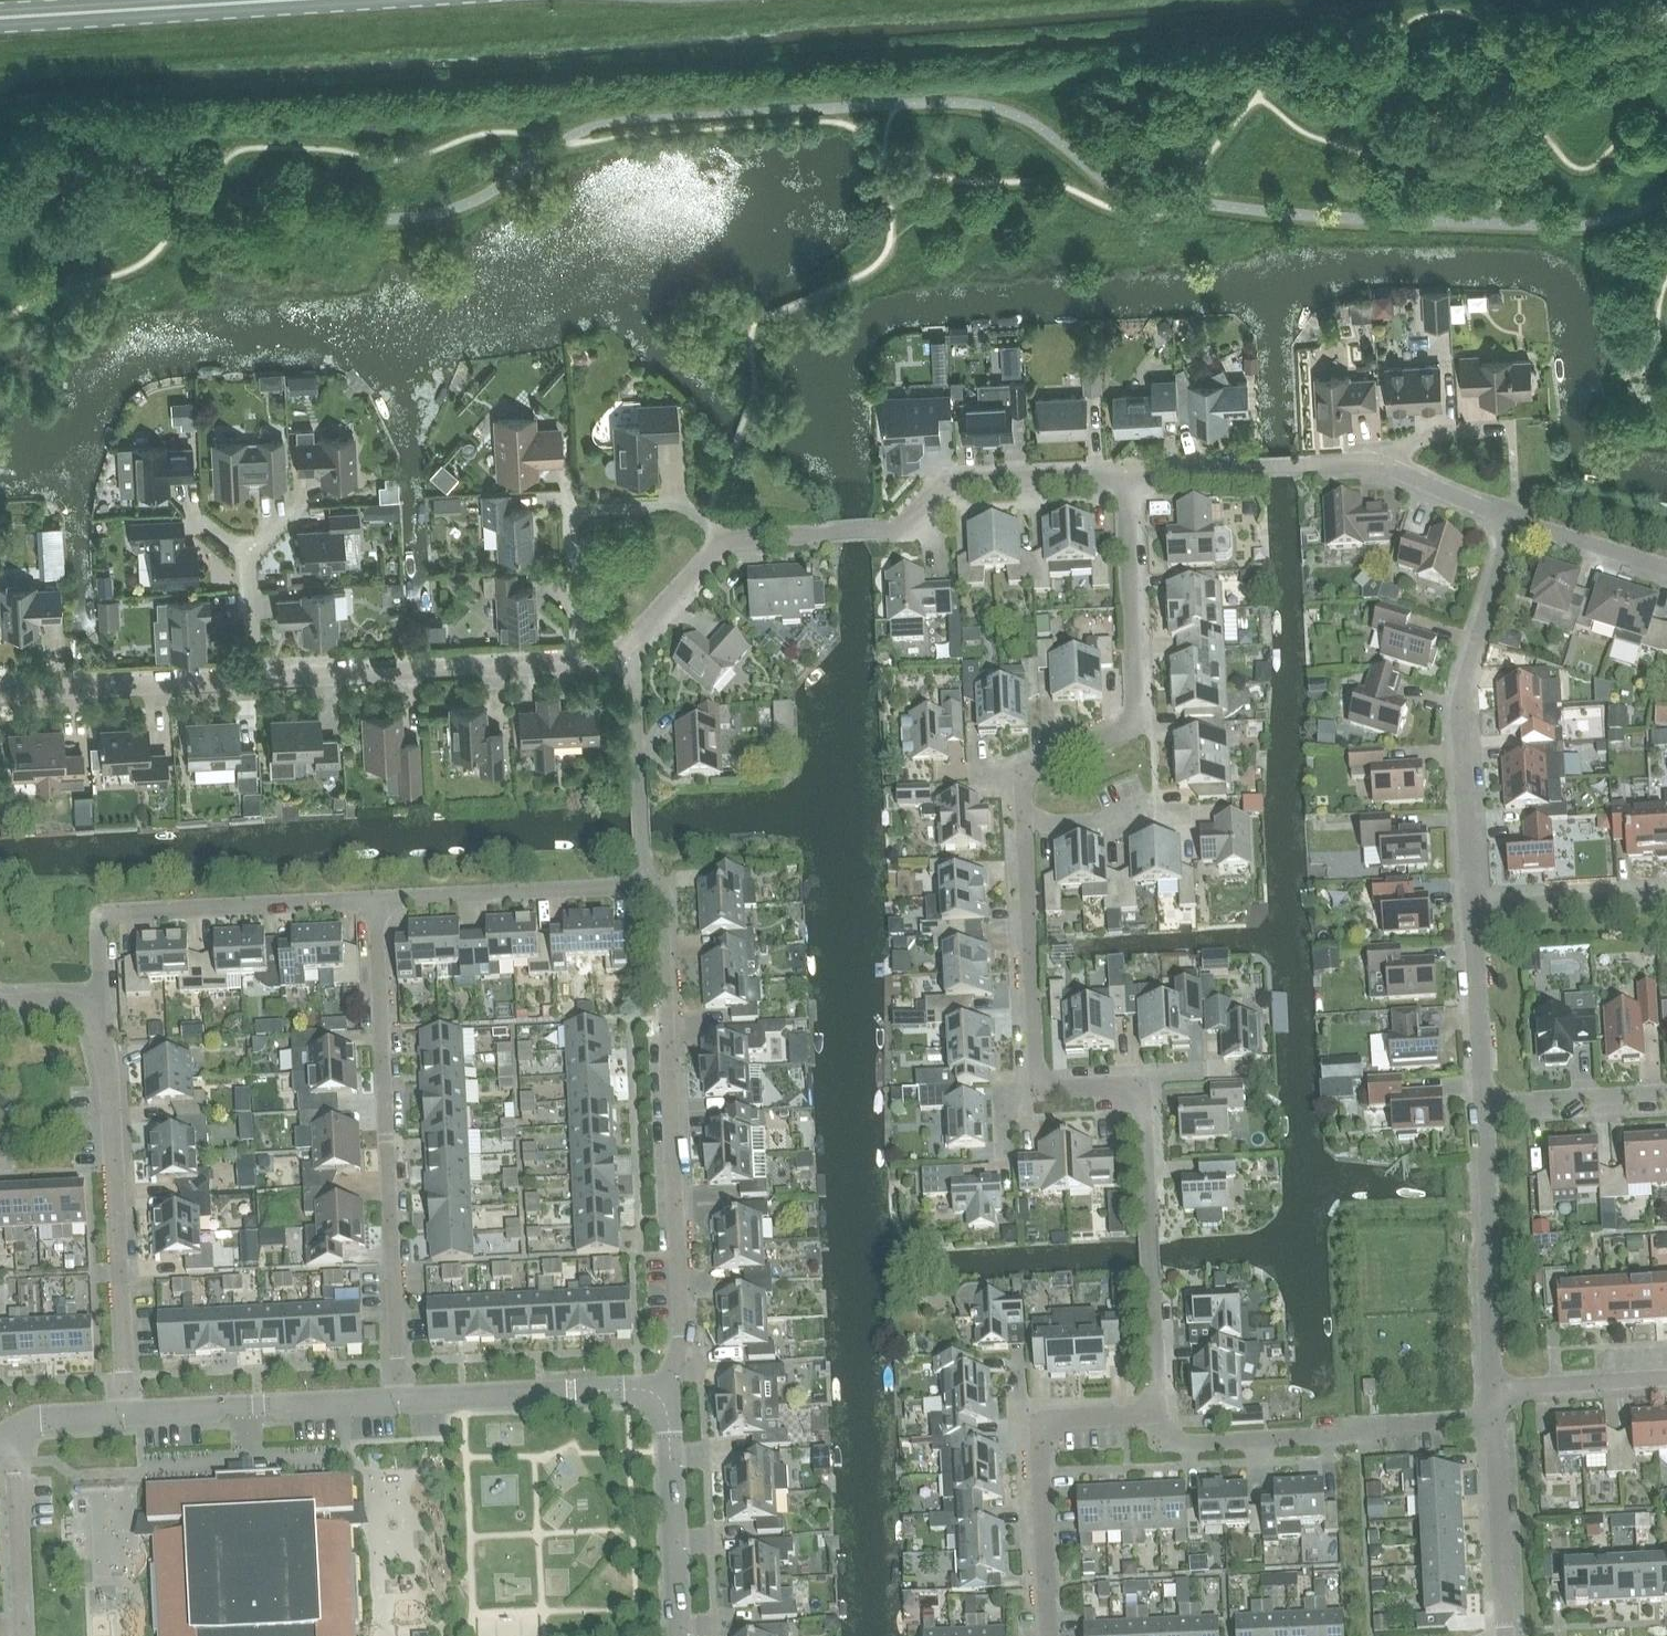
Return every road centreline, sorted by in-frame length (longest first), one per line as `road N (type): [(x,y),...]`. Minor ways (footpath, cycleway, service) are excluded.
road 1 (residential): [(1151,1408),(1144,1116),(1122,1083),(1054,1087),(1039,1071),(1023,794),(1035,765),(1122,731),(1136,712),(1125,473)]
road 2 (residential): [(0,692),(579,664),(623,649),(729,539),(880,532)]
road 3 (residential): [(657,1395),(682,1343),(662,916),(644,885)]
road 4 (residential): [(400,1400),(377,898)]
road 5 (residential): [(126,1414),(111,1078),(89,1010)]
road 6 (residential): [(1514,519),(1379,463),(1125,473)]
road 7 (residential): [(1471,906),(1460,710),(1514,519)]
road 8 (residential): [(89,1010),(98,983),(99,932),(122,910),(377,898)]
road 9 (residential): [(1494,1421),(1178,1441),(1151,1408)]
road 10 (residential): [(1051,1635),(1040,1439),(1069,1416),(1151,1408)]
road 11 (residential): [(1493,1387),(1484,1102)]
road 12 (secondary): [(0,18),(277,0)]
road 13 (residential): [(126,1414),(400,1400)]
road 14 (residential): [(377,898),(644,885)]
road 15 (residential): [(1125,473),(959,481),(880,532)]
road 16 (residential): [(400,1400),(657,1395)]
road 17 (residential): [(657,1395),(668,1419),(681,1635)]
road 18 (residential): [(1506,1635),(1494,1421)]
road 19 (residential): [(11,1437),(23,1635)]
road 20 (residential): [(1484,1102),(1471,906)]
road 21 (residential): [(1471,906),(1666,894)]
road 22 (residential): [(1484,1102),(1666,1090)]
road 23 (residential): [(1666,1376),(1493,1387)]
road 24 (residential): [(1666,567),(1514,519)]

